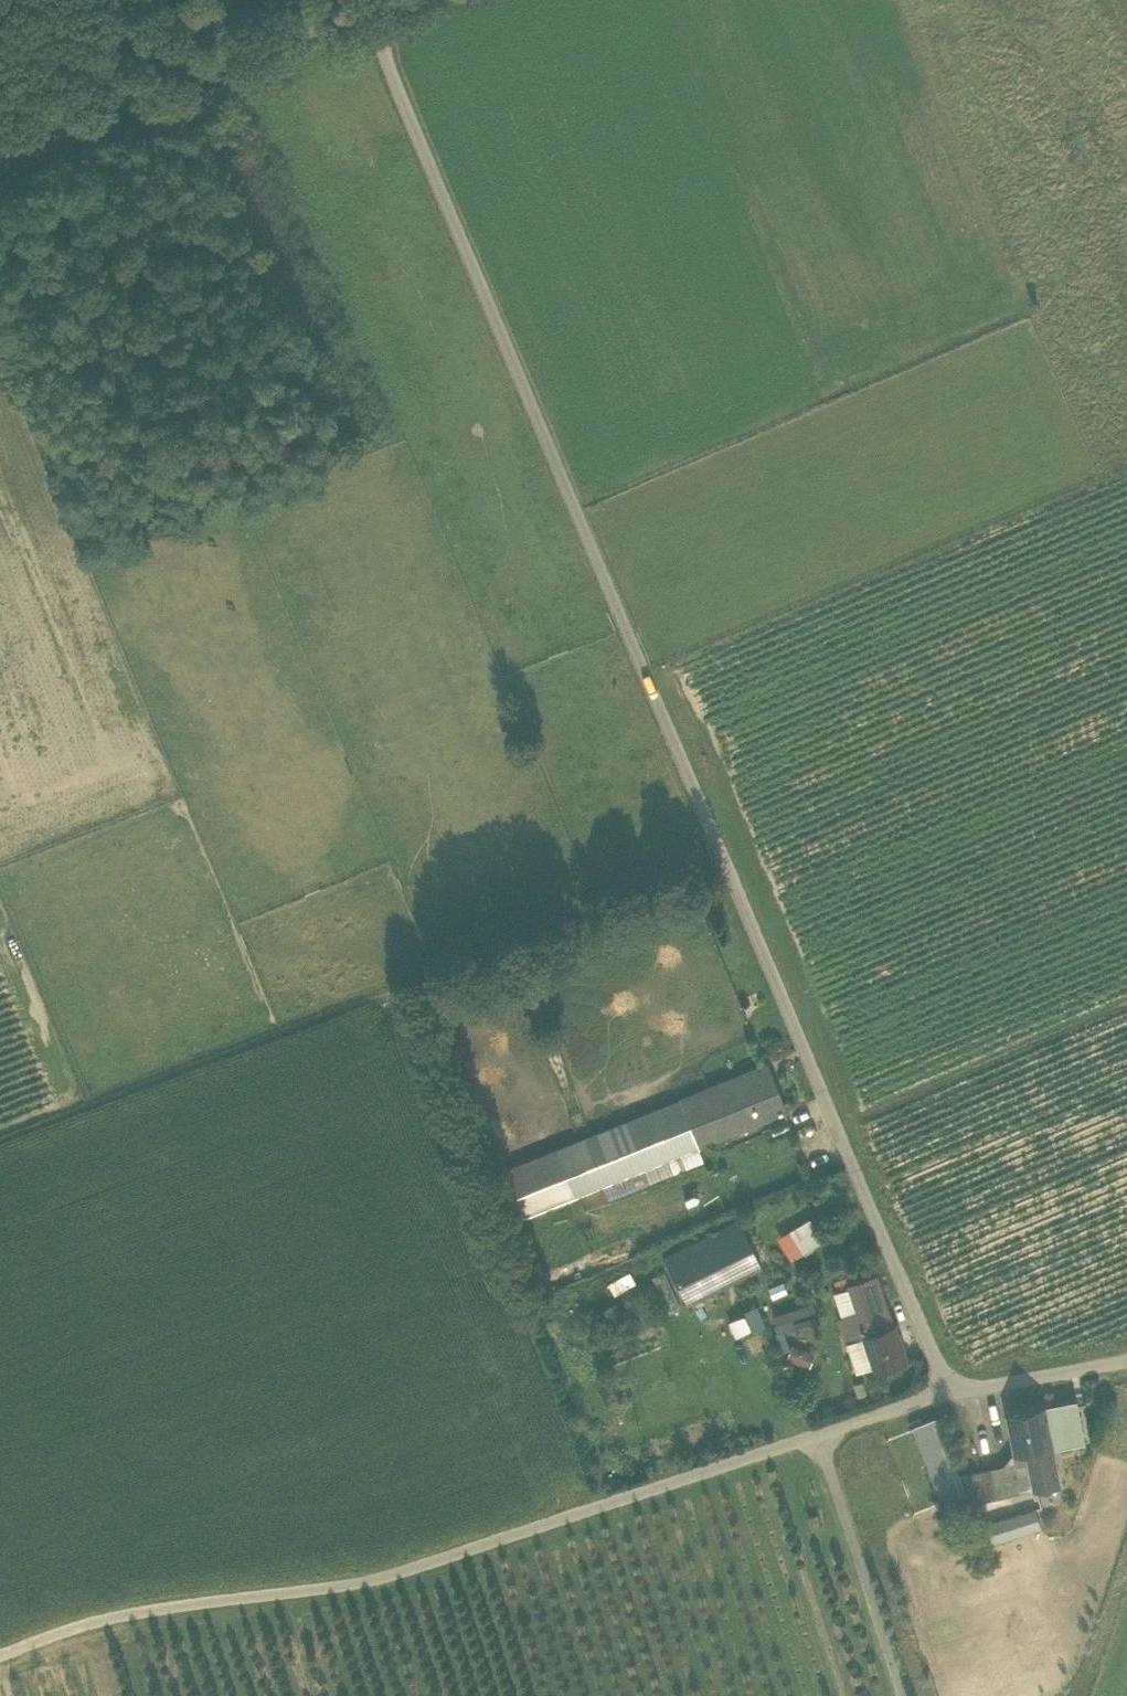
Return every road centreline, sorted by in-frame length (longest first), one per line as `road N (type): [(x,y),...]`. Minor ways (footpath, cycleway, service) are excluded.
road 1 (unclassified): [(366,9),(949,1393)]
road 2 (track): [(0,1654),(85,1620),(383,1577),(949,1393),(1126,1360)]
road 3 (residential): [(366,9),(0,147)]

